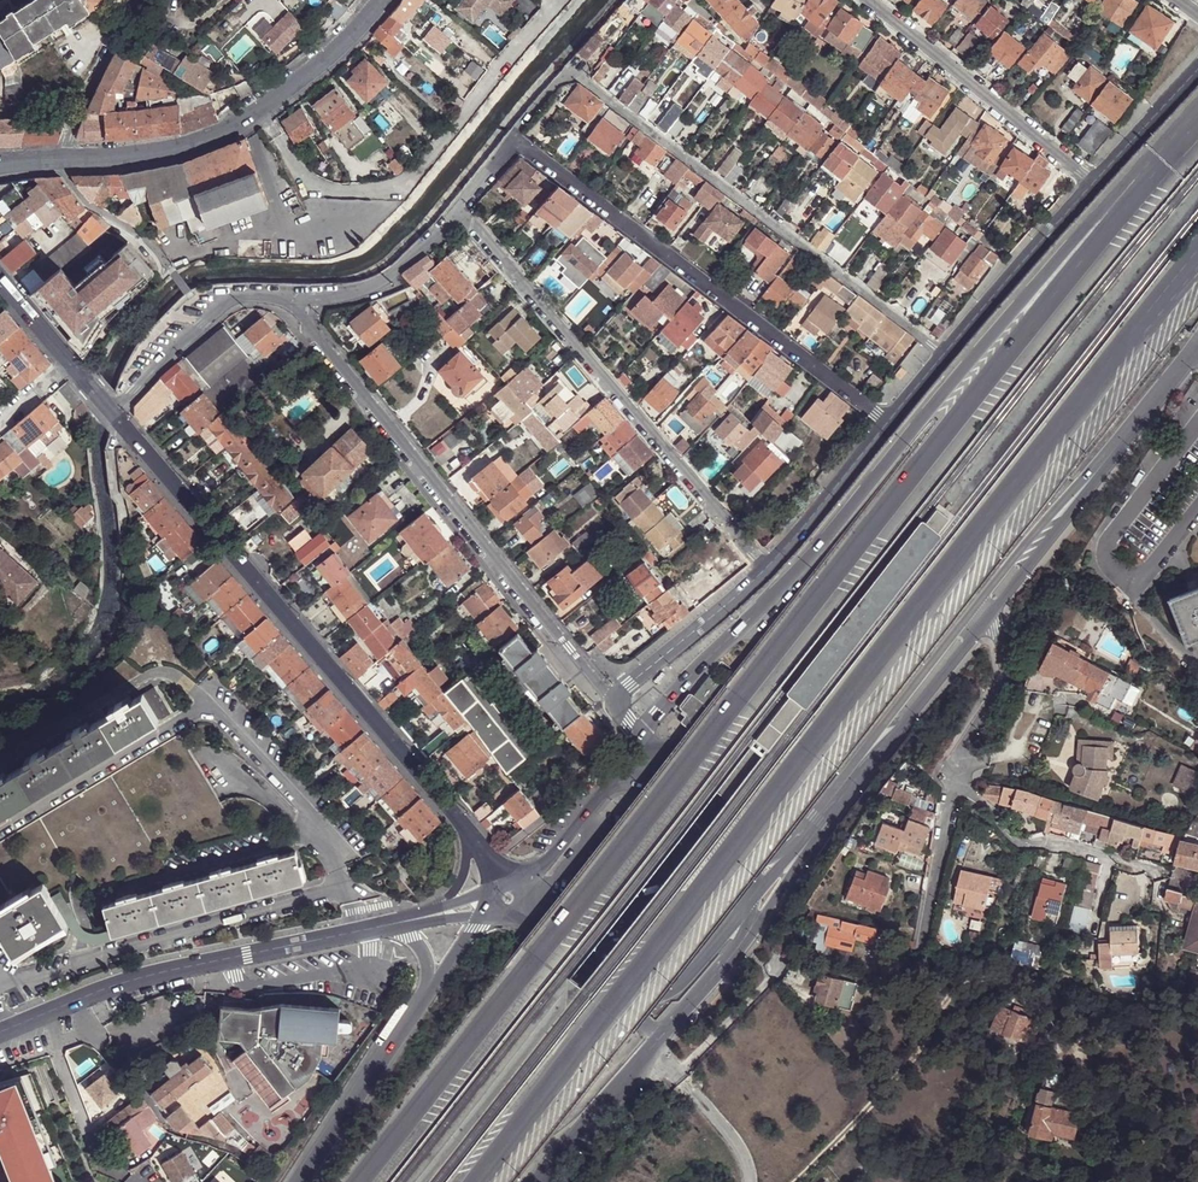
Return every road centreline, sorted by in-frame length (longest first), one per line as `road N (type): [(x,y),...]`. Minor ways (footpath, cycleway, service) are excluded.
road 1 (trunk): [(1197,132),(358,1181)]
road 2 (trunk): [(465,1181),(609,1010),(1197,251)]
road 3 (trunk): [(1197,108),(967,364),(827,536),(640,734)]
road 4 (residential): [(948,351),(580,75),(560,78),(512,138)]
road 5 (tertiary): [(468,835),(116,418)]
road 6 (residential): [(292,298),(612,702)]
road 7 (residential): [(458,209),(766,567)]
road 8 (residential): [(512,138),(889,421)]
road 9 (residential): [(379,0),(322,61),(241,122),(148,154),(64,158)]
road 10 (residential): [(984,608),(1197,348)]
road 11 (residential): [(392,924),(159,973),(76,1000)]
road 12 (residential): [(532,904),(648,1000),(662,1000),(749,904)]
road 13 (residential): [(870,0),(1096,181)]
road 14 (residential): [(817,828),(984,608)]
road 15 (residential): [(271,1171),(168,1127),(131,1074),(85,1036),(76,1000)]
road 16 (trunk): [(432,989),(299,1181)]
road 17 (unclassified): [(955,773),(1024,844),(1049,840),(1154,868)]
road 18 (residential): [(116,418),(167,355),(235,300),(292,298)]
road 19 (residential): [(948,351),(1096,181)]
road 20 (unclassified): [(651,1046),(679,1077),(785,953)]
road 21 (residential): [(612,702),(766,567)]
road 22 (residential): [(458,209),(388,282),(292,298)]
road 23 (residential): [(766,567),(889,421)]
road 24 (residential): [(984,608),(1000,641),(1004,683),(955,773)]
road 25 (trunk): [(532,1181),(651,1046)]
road 26 (residential): [(955,773),(923,946)]
road 27 (residential): [(132,0),(64,158)]
road 28 (tertiary): [(748,852),(690,832),(641,796),(597,805)]
road 29 (residential): [(1096,181),(1197,70)]
road 30 (residential): [(742,941),(817,828)]
road 31 (tertiary): [(659,1033),(742,941)]

